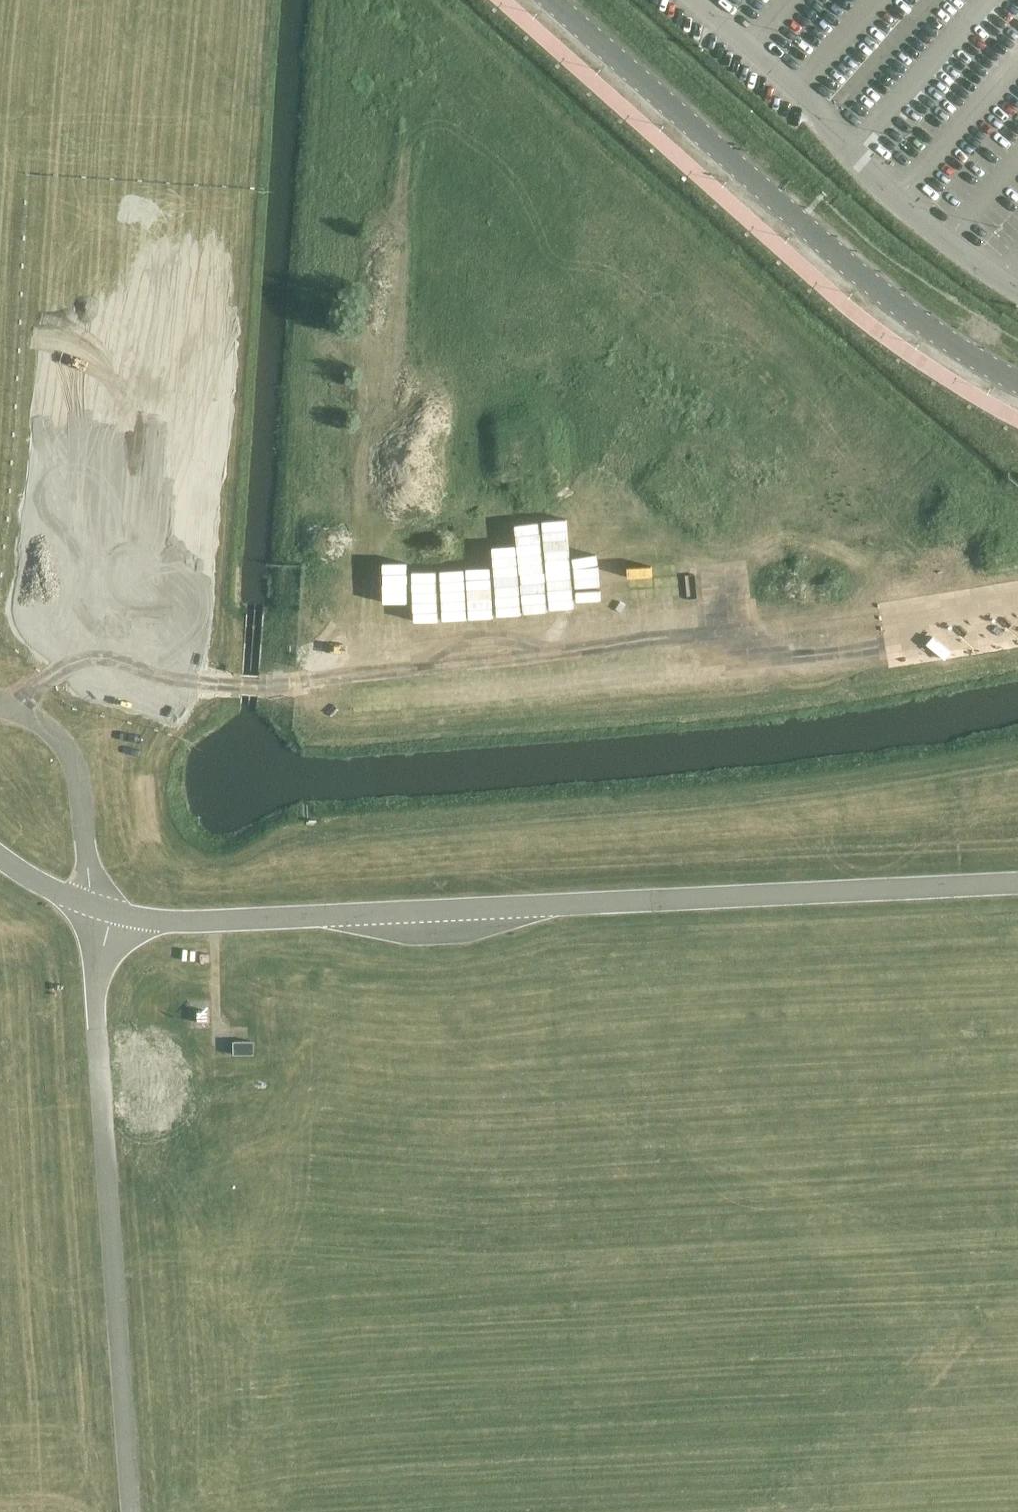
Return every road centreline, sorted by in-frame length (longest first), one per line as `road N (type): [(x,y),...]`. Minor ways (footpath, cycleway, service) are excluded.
road 1 (unclassified): [(554,0),(886,299),(1017,385)]

